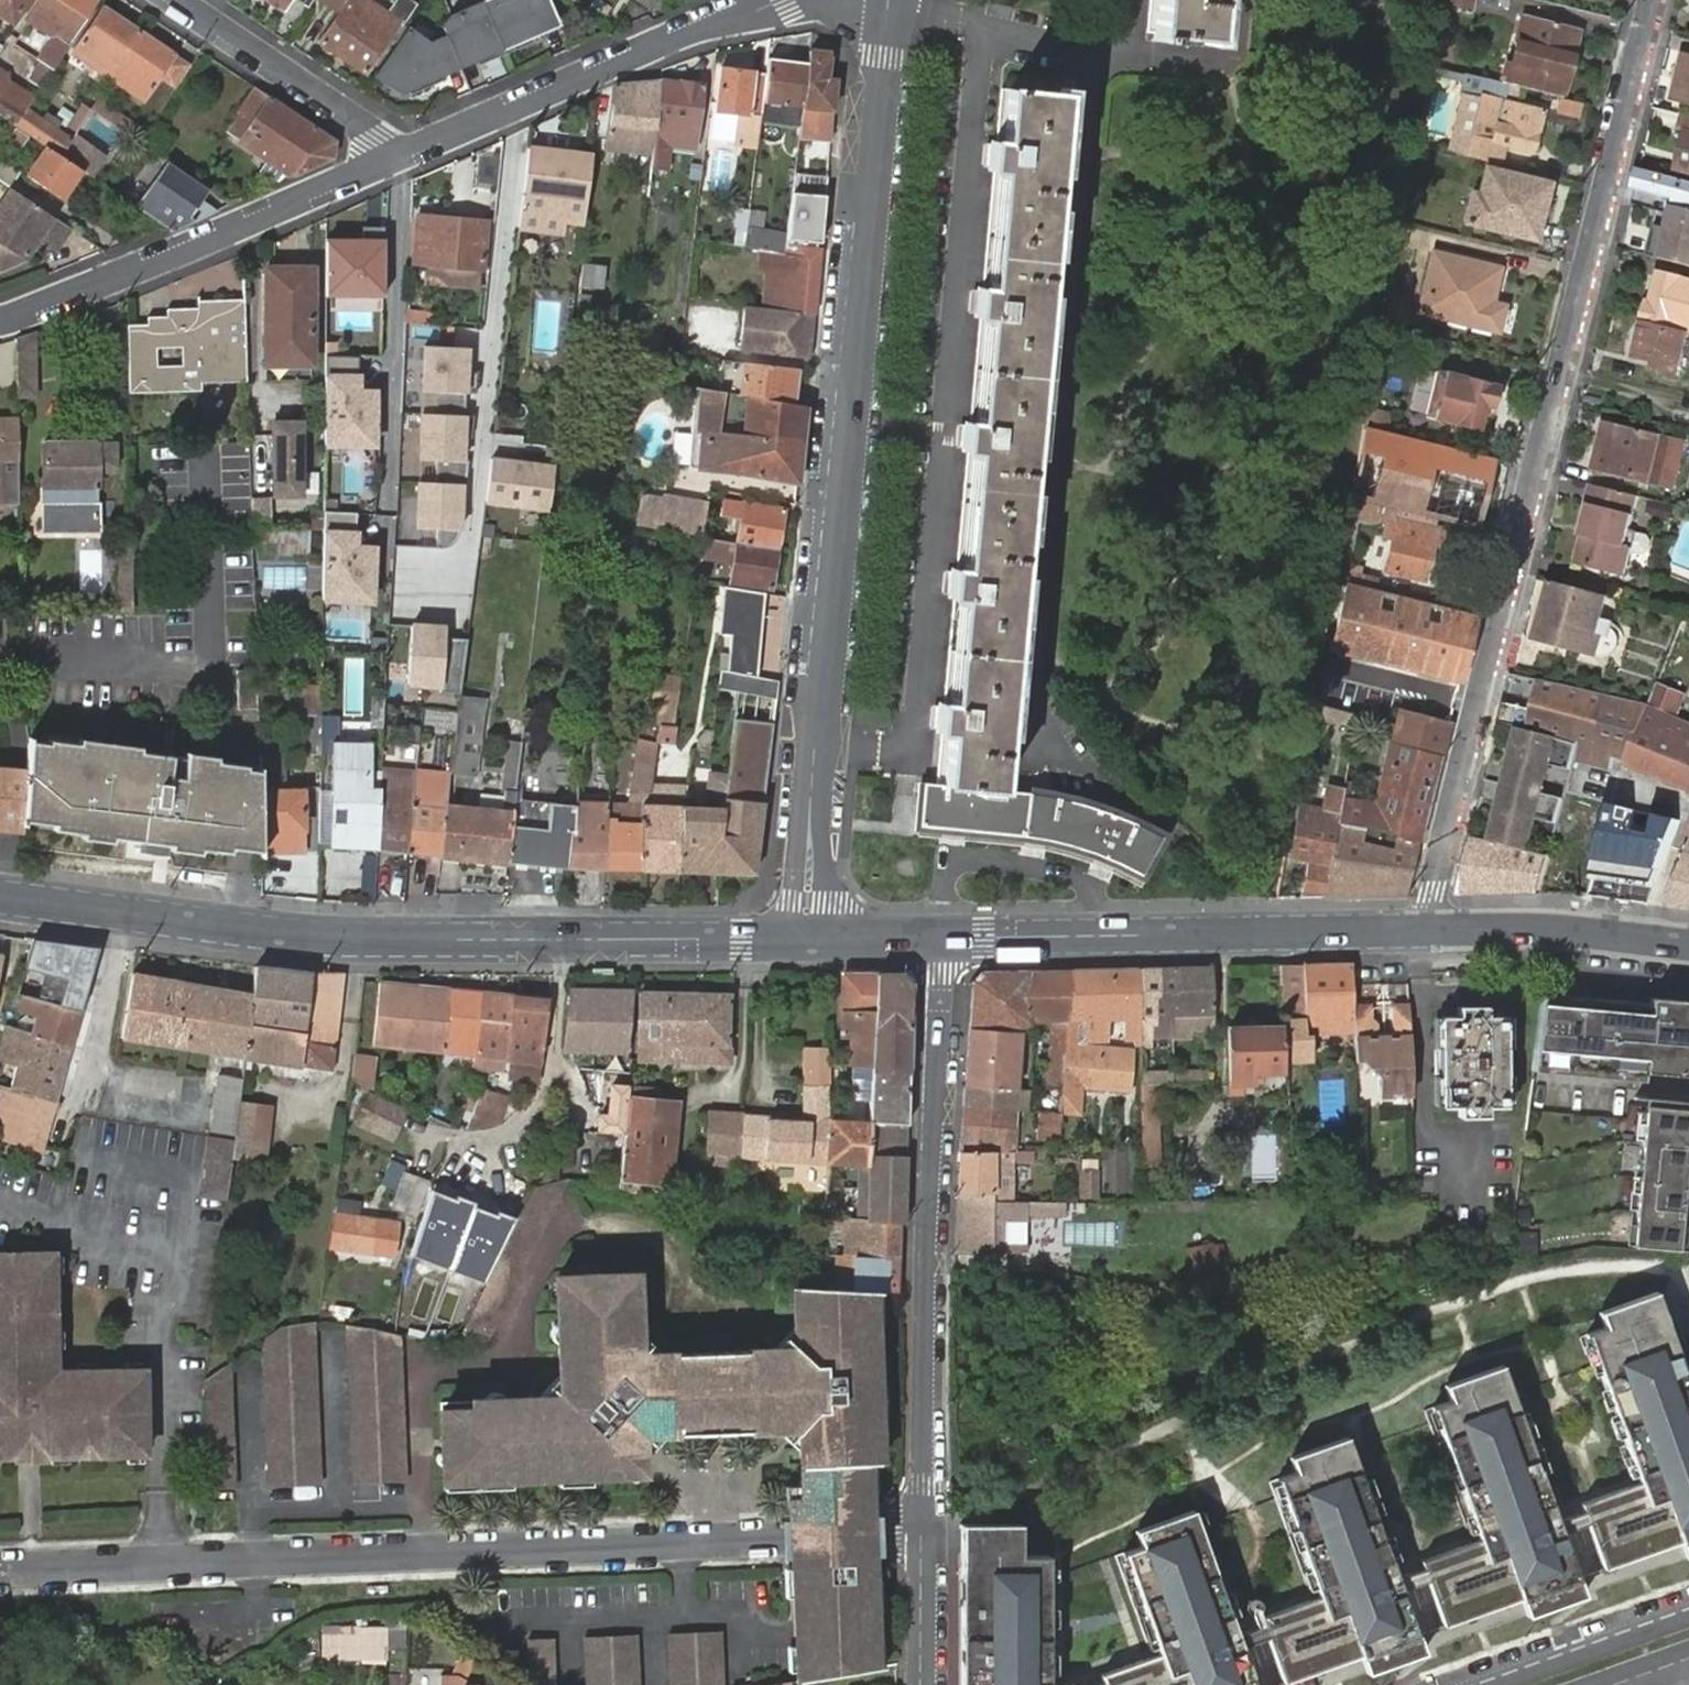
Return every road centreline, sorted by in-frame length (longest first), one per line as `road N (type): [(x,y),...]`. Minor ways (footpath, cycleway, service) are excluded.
road 1 (residential): [(1655,0),(1429,930)]
road 2 (residential): [(890,0),(804,934)]
road 3 (residential): [(0,1567),(873,1534)]
road 4 (secondary): [(0,889),(359,931),(804,934)]
road 5 (residential): [(921,1534),(942,938)]
road 6 (secondary): [(942,938),(1429,930)]
road 7 (residential): [(0,318),(59,301),(399,154)]
road 8 (residential): [(399,154),(798,0)]
road 9 (residential): [(399,154),(179,0)]
road 10 (secondary): [(1429,930),(1563,929),(1688,945)]
road 11 (secondary): [(1688,1617),(1498,1684)]
road 12 (residential): [(921,1534),(921,1684)]
road 13 (secondary): [(804,934),(942,938)]

